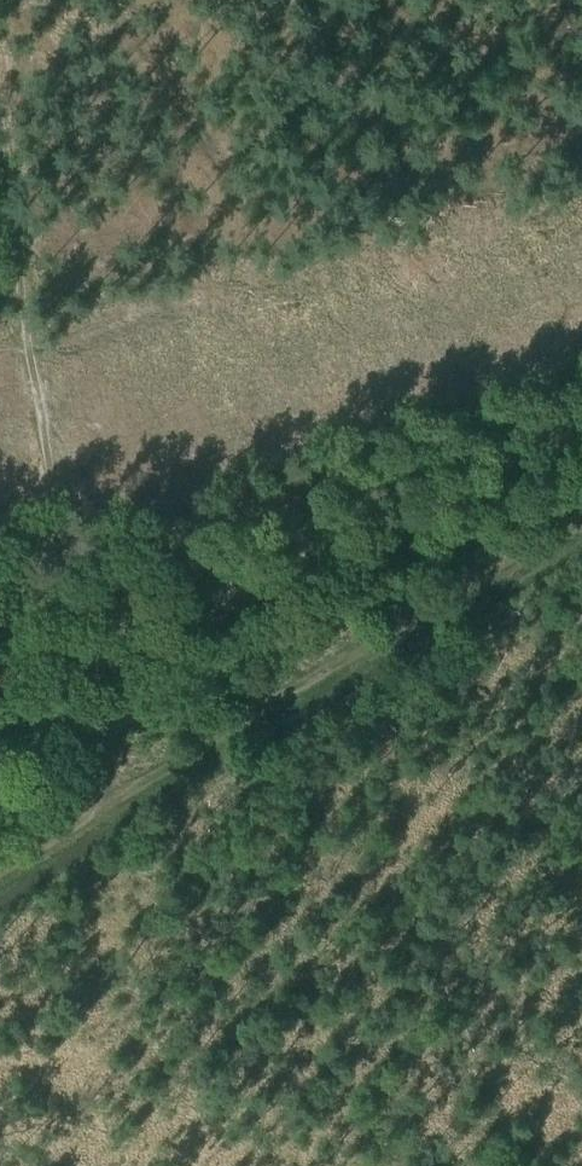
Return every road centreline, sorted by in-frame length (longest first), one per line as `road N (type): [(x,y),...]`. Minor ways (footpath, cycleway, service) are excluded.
road 1 (track): [(0,877),(581,528)]
road 2 (track): [(0,187),(109,811)]

